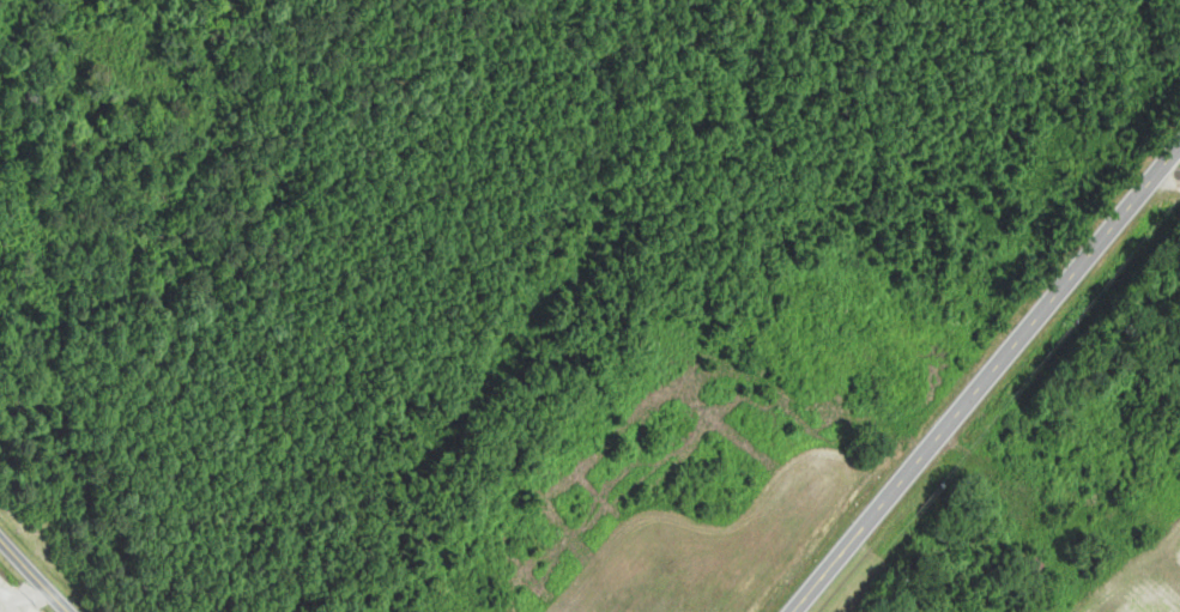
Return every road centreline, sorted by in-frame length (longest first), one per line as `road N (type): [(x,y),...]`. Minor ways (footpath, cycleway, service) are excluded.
road 1 (trunk): [(791,611),(1179,144)]

